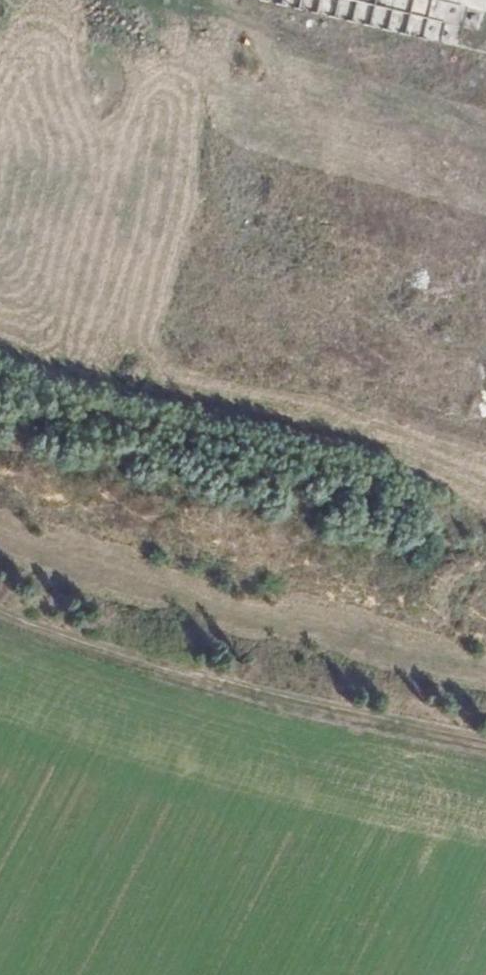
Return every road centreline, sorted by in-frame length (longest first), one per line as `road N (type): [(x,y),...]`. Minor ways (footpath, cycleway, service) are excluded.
road 1 (track): [(0,605),(110,657),(485,744)]

